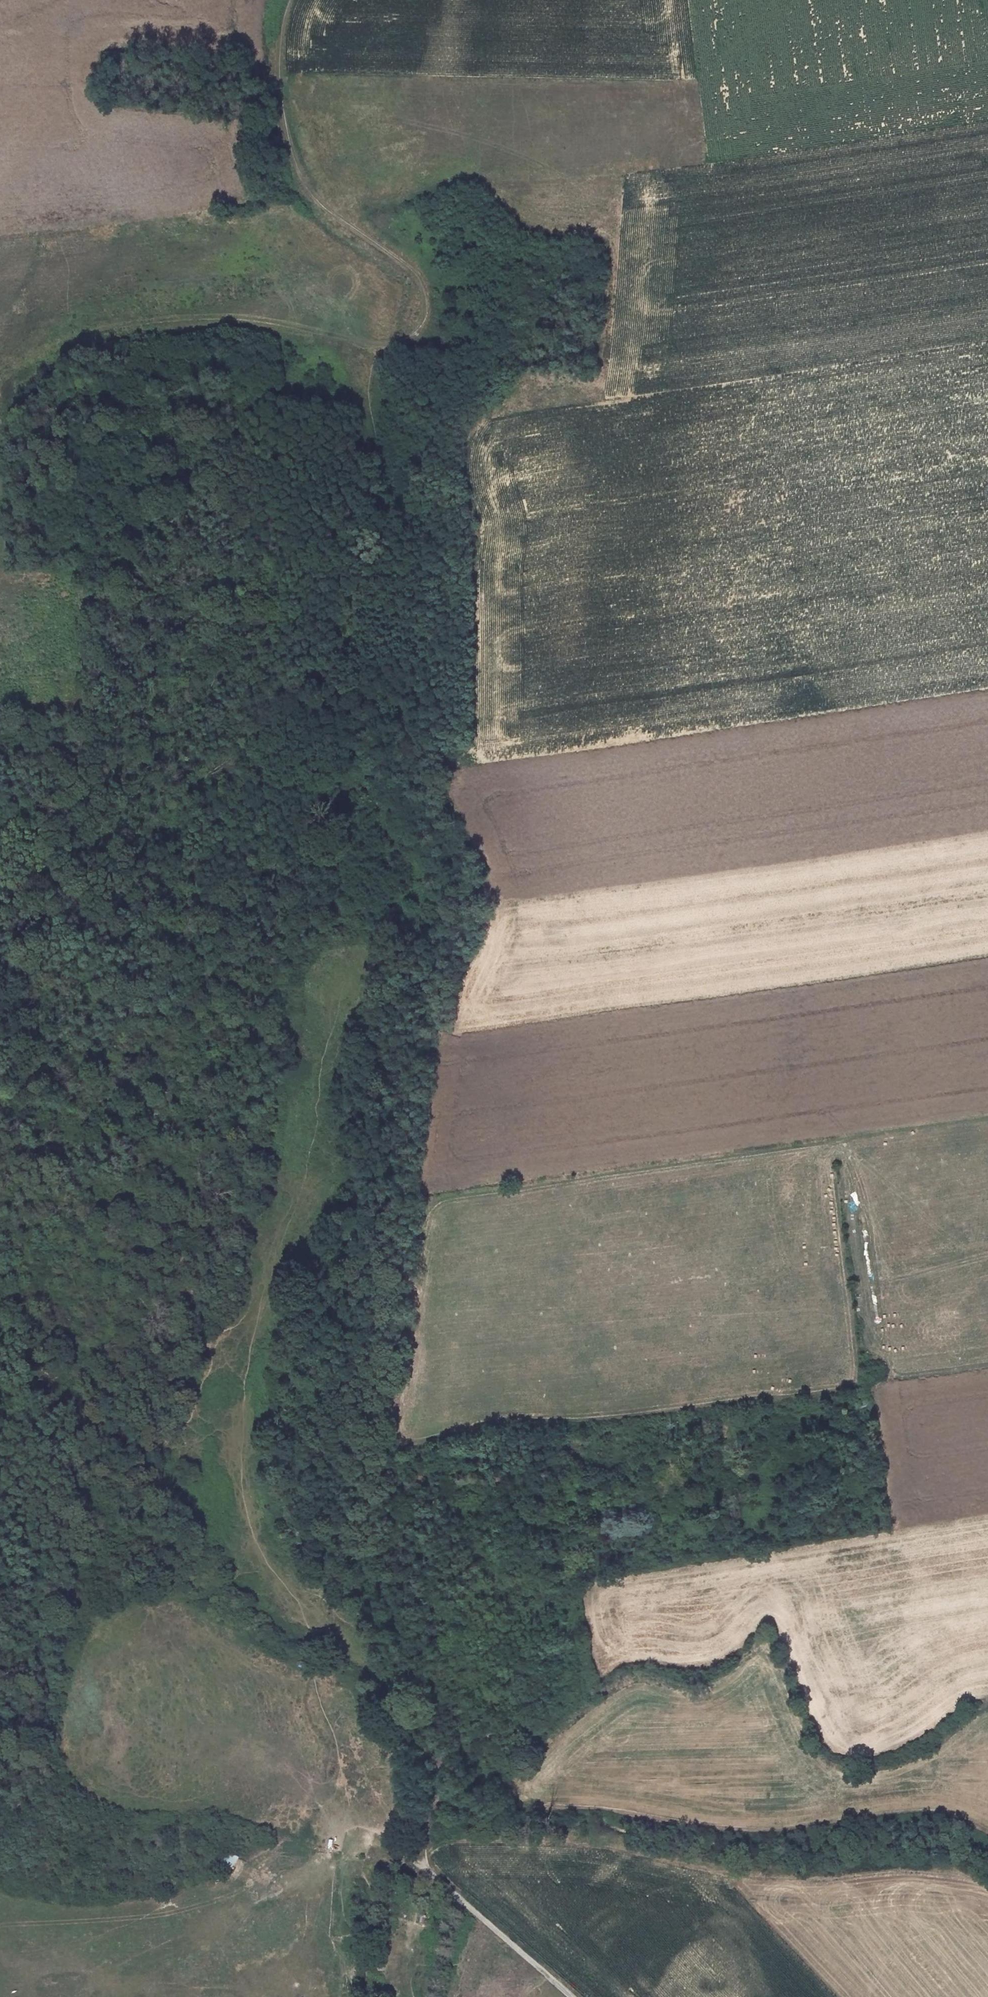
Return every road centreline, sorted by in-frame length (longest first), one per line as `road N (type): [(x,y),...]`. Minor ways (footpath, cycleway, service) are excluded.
road 1 (track): [(572,1996),(434,1880),(424,1858),(425,1834),(441,1808),(506,1781),(589,1691),(568,1505)]
road 2 (track): [(287,0),(277,39),(297,167),(313,192),(422,282),(429,302),(411,338),(385,347),(375,368)]

